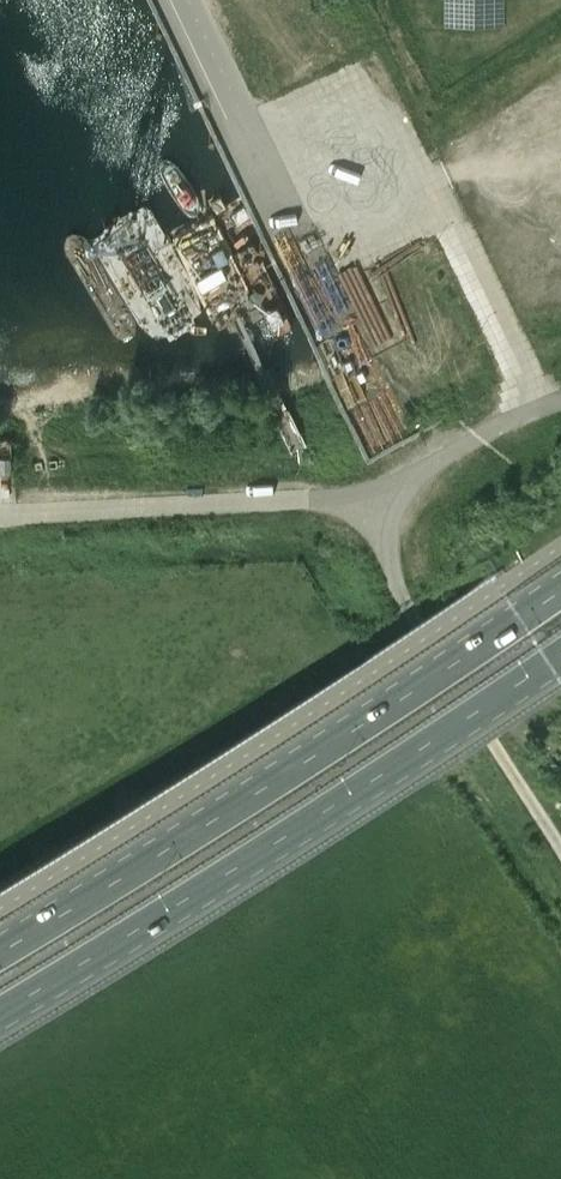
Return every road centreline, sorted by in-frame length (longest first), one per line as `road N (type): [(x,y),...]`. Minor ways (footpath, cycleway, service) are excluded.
road 1 (unclassified): [(456,217),(541,391),(411,480),(358,497),(0,515)]
road 2 (trunk): [(560,588),(171,842),(0,942)]
road 3 (trunk): [(0,999),(560,651)]
road 4 (unclassified): [(263,152),(393,437)]
road 5 (unclassified): [(456,217),(263,152)]
road 6 (unclassified): [(263,152),(191,0)]

